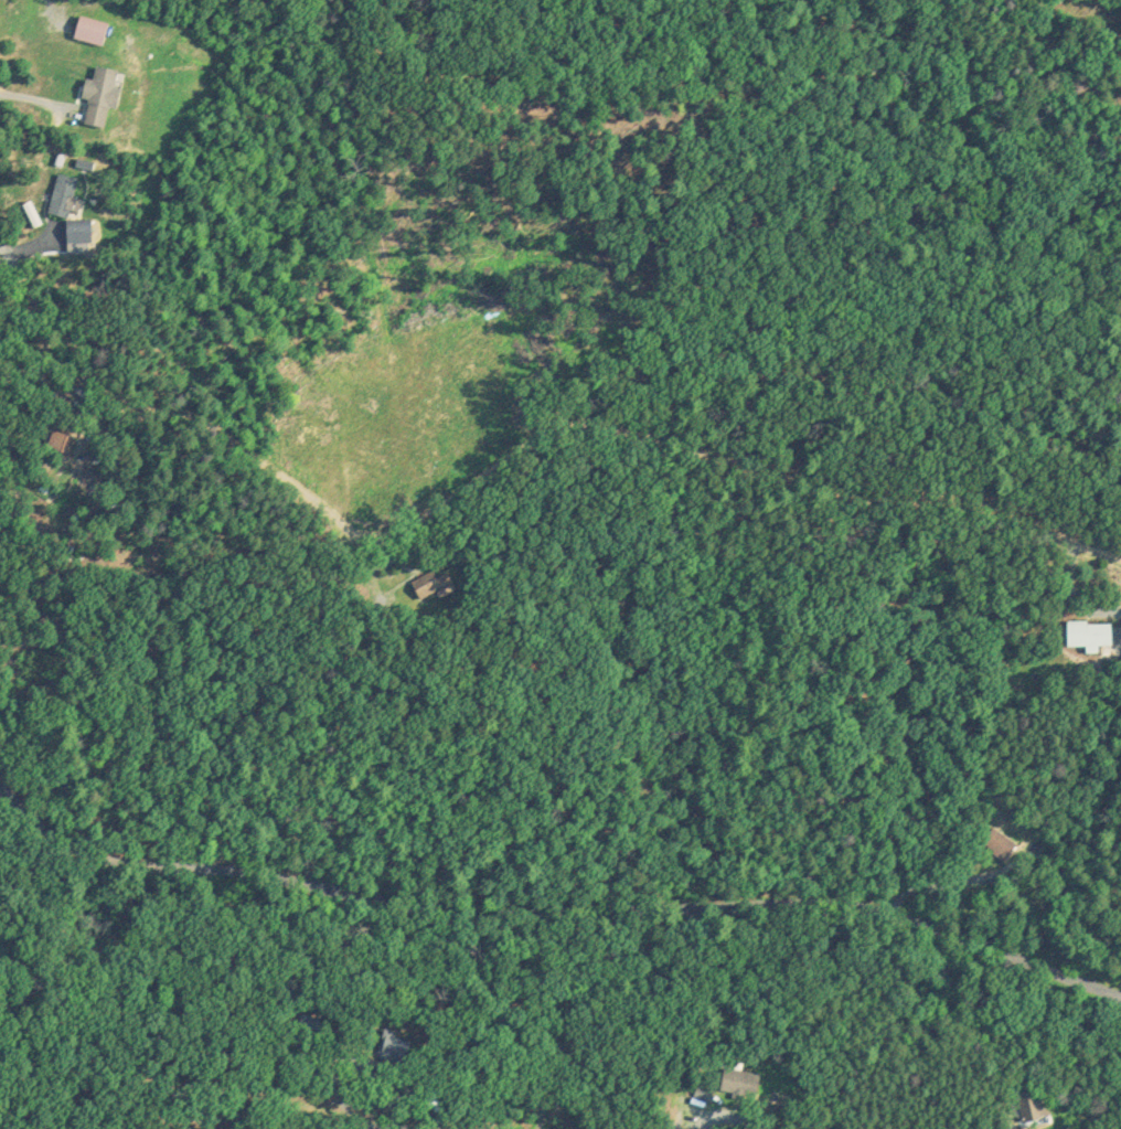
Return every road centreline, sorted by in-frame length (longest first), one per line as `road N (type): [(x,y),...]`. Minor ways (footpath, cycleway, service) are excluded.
road 1 (track): [(1120,551),(980,501),(837,488),(574,418),(545,428),(406,524),(361,525),(297,468),(88,333),(0,263)]
road 2 (residential): [(0,787),(56,828),(103,849),(366,888),(570,903),(808,903),(896,914),(1120,995)]

